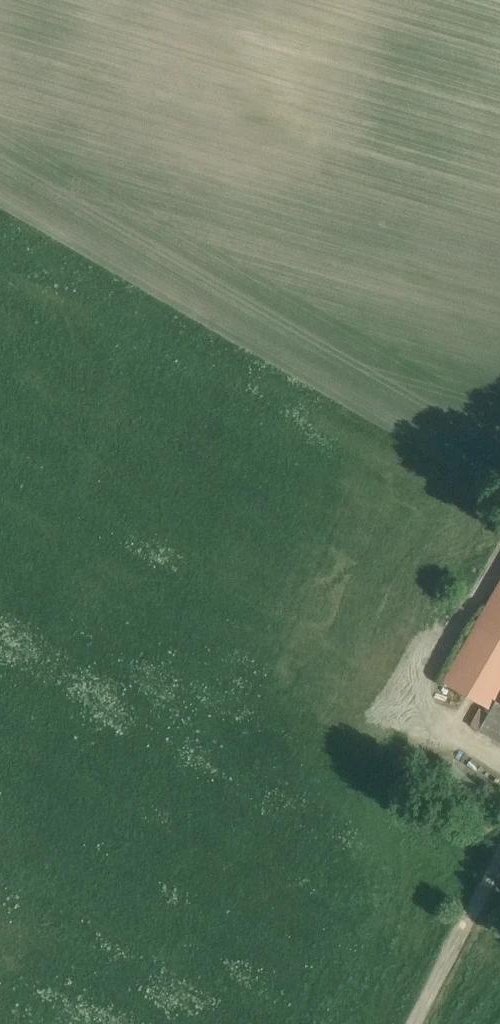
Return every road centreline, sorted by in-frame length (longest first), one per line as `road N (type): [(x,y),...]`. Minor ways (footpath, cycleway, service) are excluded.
road 1 (track): [(499,858),(414,1023)]

